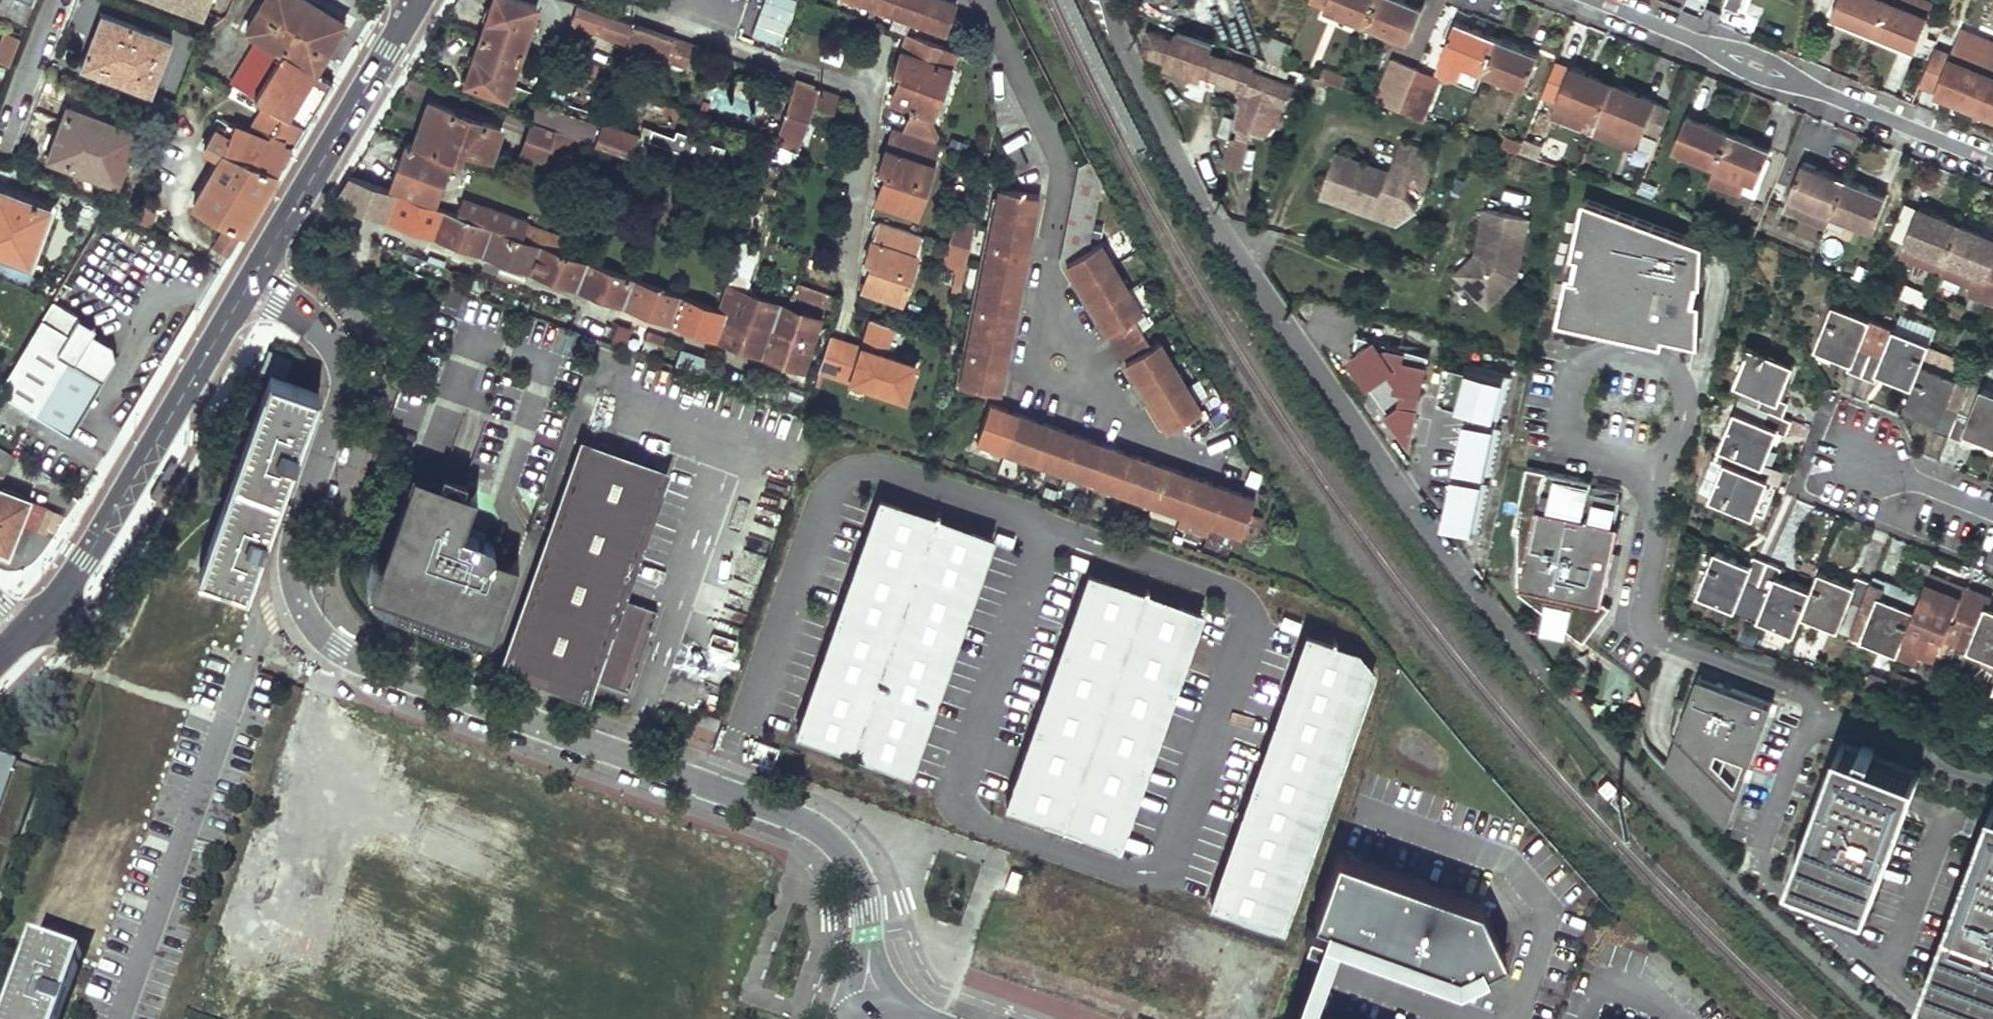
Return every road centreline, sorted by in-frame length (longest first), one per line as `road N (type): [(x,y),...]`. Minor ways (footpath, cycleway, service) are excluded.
road 1 (residential): [(250,283),(329,339),(343,381),(293,543),(291,573),(306,615),(368,664),(820,831),(865,895),(877,1016)]
road 2 (residential): [(1104,0),(1164,134),(1230,249),(1543,672)]
road 3 (residential): [(1595,0),(1992,161)]
road 4 (secondary): [(250,283),(141,467),(23,630)]
road 5 (secondary): [(418,0),(250,283)]
road 6 (residential): [(989,0),(1071,163),(1050,260)]
road 7 (residential): [(1050,260),(1024,386),(1157,436)]
road 8 (residential): [(1157,436),(1050,260)]
road 9 (residential): [(1992,511),(1860,458)]

